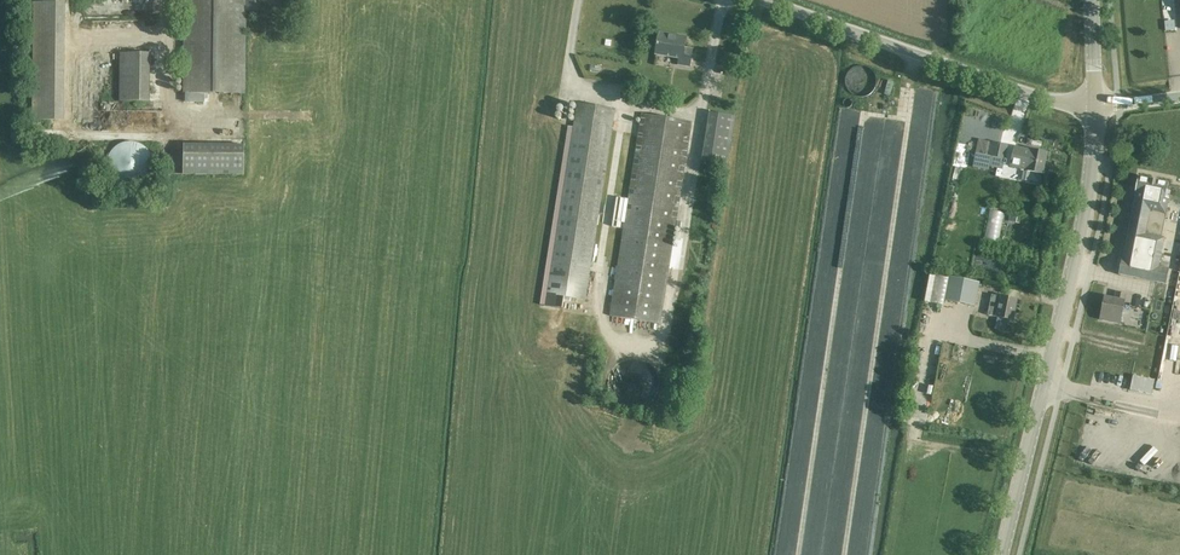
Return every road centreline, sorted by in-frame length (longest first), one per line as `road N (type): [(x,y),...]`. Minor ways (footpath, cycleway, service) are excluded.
road 1 (secondary): [(1003,554),(1073,275),(1098,104)]
road 2 (unclassified): [(766,0),(1031,97),(1098,104)]

